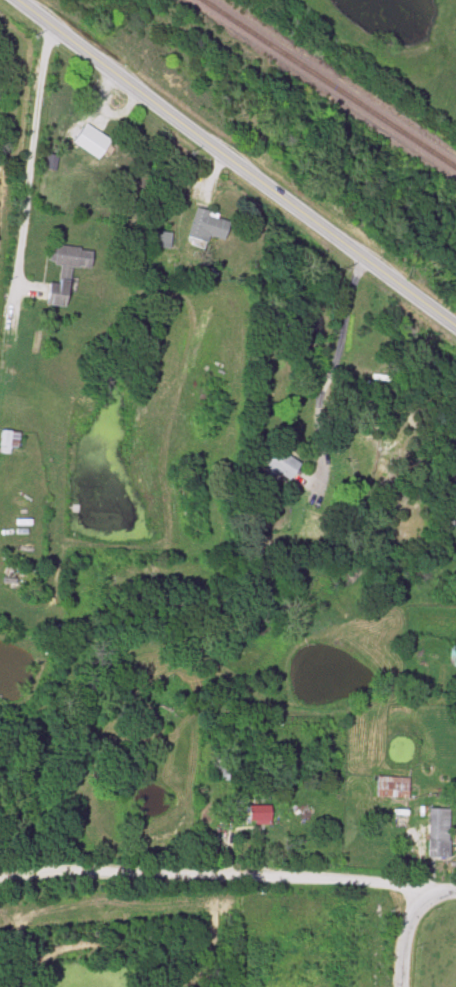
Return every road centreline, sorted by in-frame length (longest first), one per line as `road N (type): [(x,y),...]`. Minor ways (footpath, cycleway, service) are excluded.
road 1 (secondary): [(15,0),(455,327)]
road 2 (residential): [(0,887),(80,876),(455,893)]

